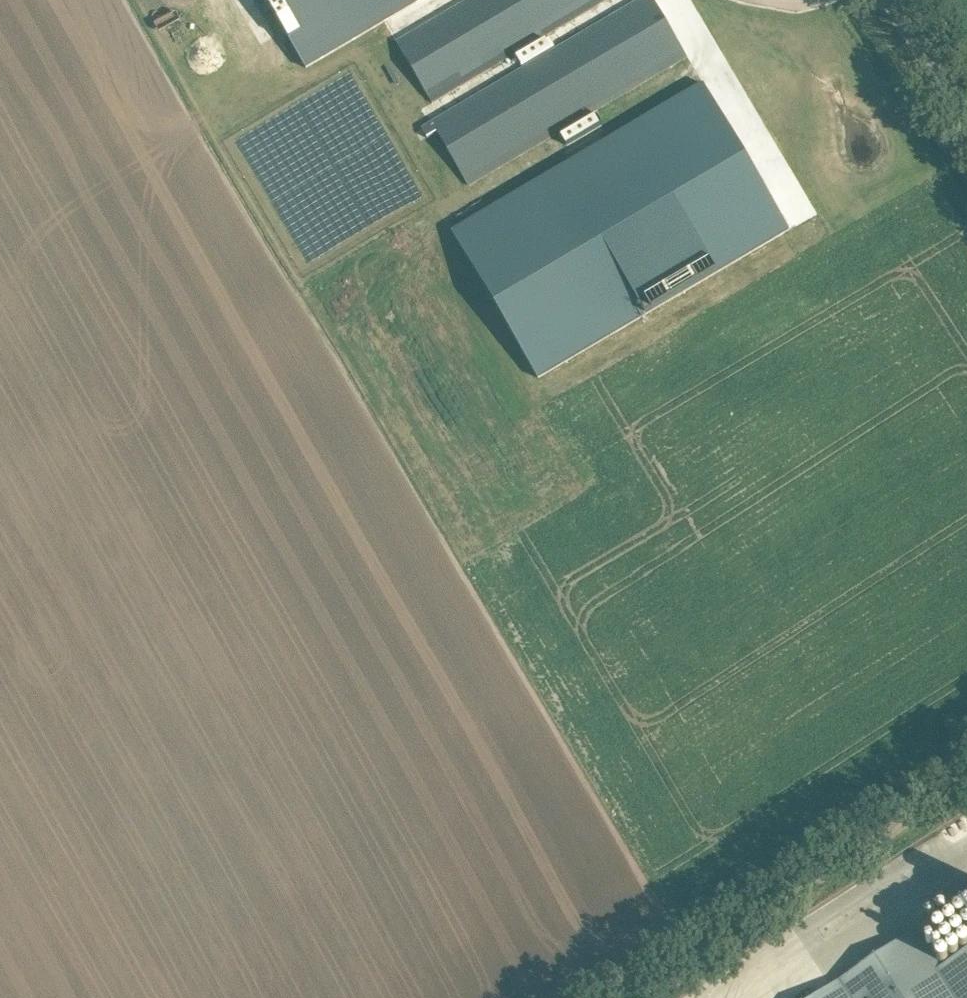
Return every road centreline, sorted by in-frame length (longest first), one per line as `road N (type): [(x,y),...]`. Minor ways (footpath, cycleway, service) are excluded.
road 1 (track): [(632,997),(966,781)]
road 2 (tertiary): [(966,117),(888,0)]

